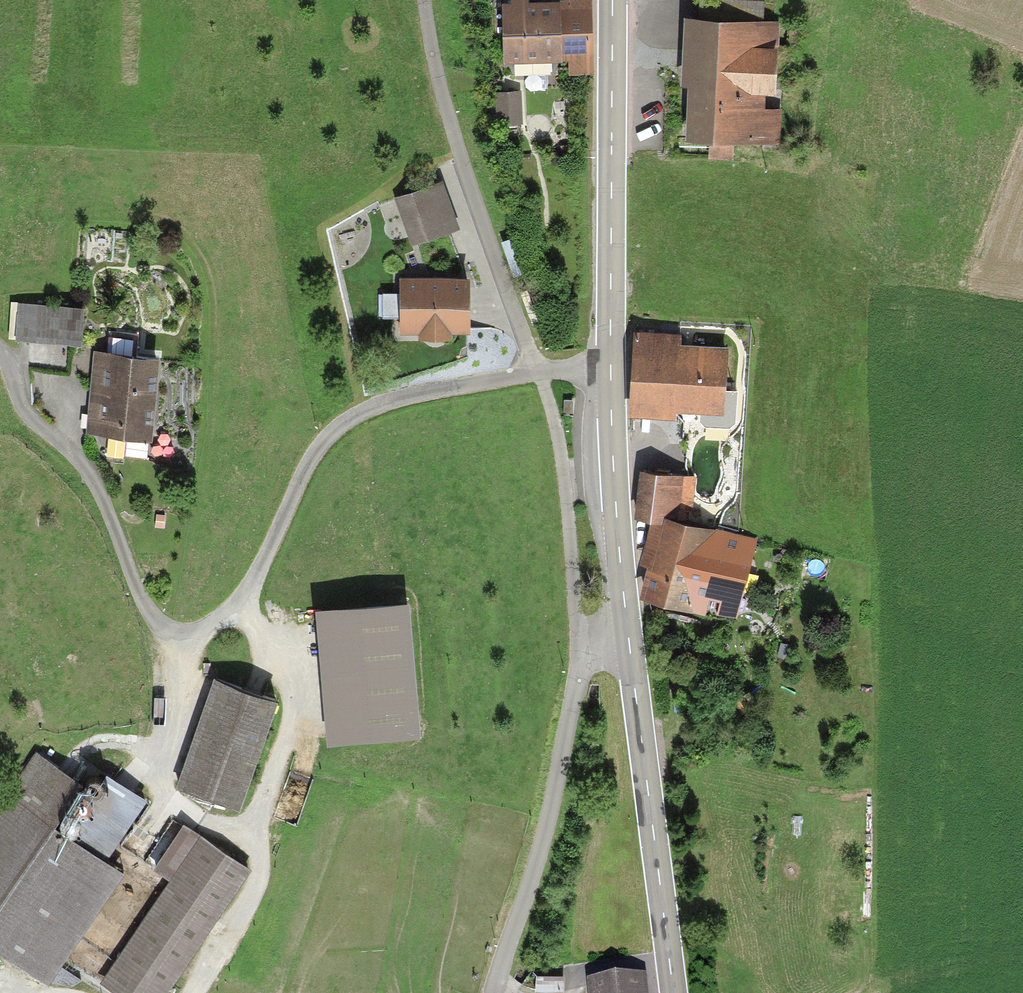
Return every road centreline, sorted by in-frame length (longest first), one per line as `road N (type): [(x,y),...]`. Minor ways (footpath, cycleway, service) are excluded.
road 1 (track): [(0,356),(24,405),(100,489),(137,603),(168,635),(200,638),(244,601),(293,488),(322,440),(347,419),(436,387),(611,365)]
road 2 (track): [(580,641),(566,492),(535,371),(455,144),(422,0)]
road 3 (secondary): [(612,0),(611,416),(626,632)]
road 4 (residential): [(626,632),(580,641),(551,804),(494,992)]
road 5 (secondary): [(626,632),(671,992)]

